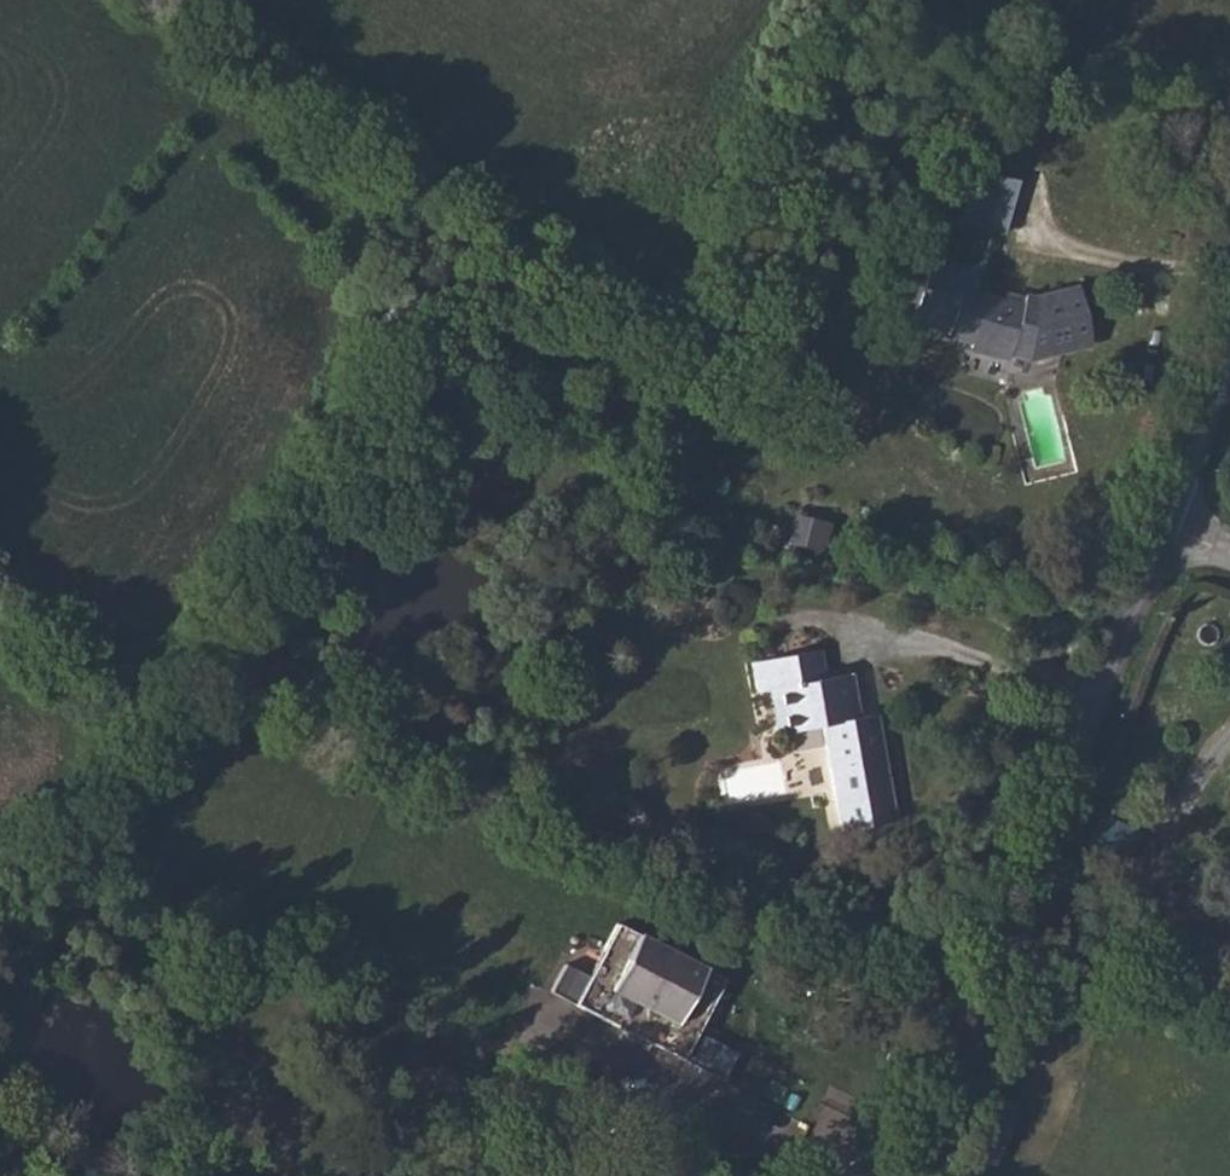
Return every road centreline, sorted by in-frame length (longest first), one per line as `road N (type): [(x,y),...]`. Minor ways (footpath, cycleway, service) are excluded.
road 1 (unclassified): [(913,1175),(1166,531)]
road 2 (unclassified): [(1166,531),(1229,366)]

